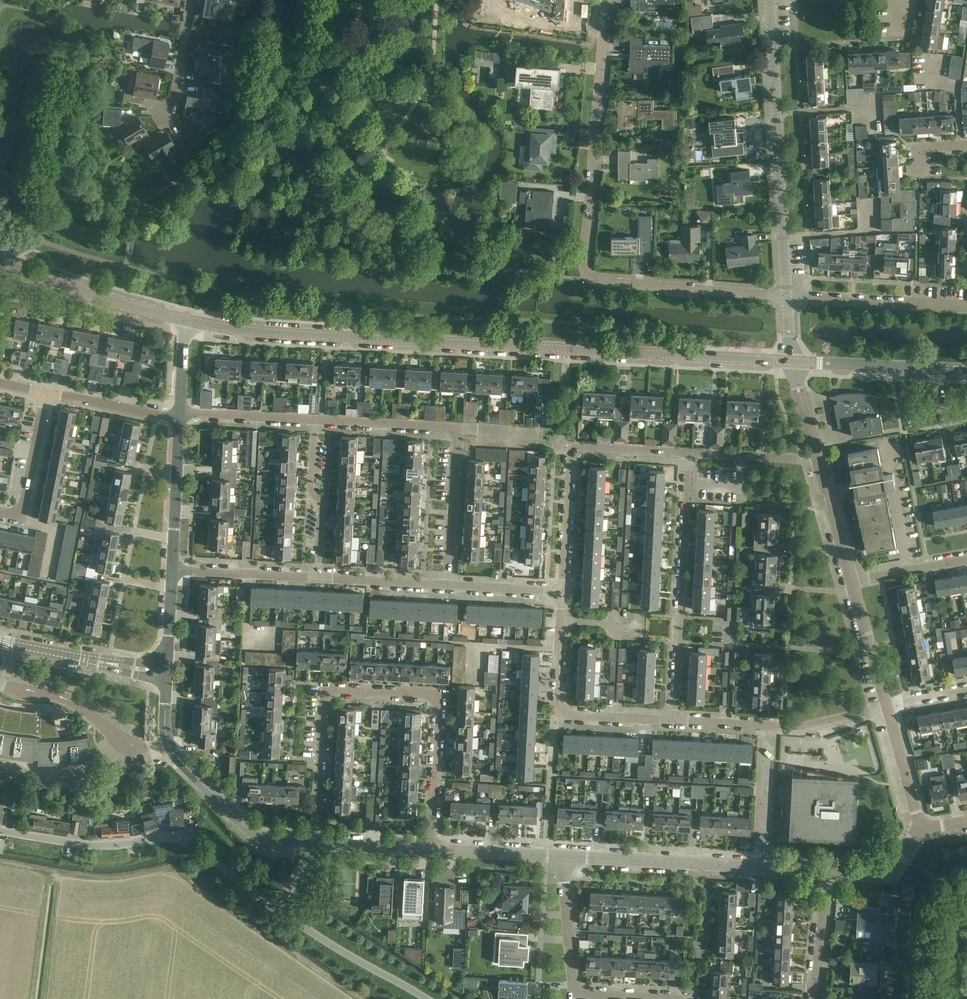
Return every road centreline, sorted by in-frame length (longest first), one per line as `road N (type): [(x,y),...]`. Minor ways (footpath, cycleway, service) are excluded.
road 1 (tertiary): [(790,362),(322,338),(187,320)]
road 2 (residential): [(787,296),(588,279),(606,0)]
road 3 (unclassified): [(0,831),(88,848),(183,841),(426,998)]
road 4 (residential): [(317,846),(326,689),(438,695),(429,851)]
road 5 (residential): [(829,875),(561,858)]
road 6 (residential): [(675,721),(688,455)]
road 7 (residential): [(564,594),(570,449),(688,455)]
road 8 (residential): [(317,846),(251,834),(173,754),(164,674)]
road 9 (residential): [(785,236),(770,0)]
road 10 (residential): [(675,721),(559,715),(562,620)]
road 11 (residential): [(884,709),(805,727),(675,721)]
road 12 (residential): [(561,858),(575,995),(637,998)]
road 13 (tertiary): [(187,320),(0,262)]
road 14 (residential): [(966,308),(787,296)]
road 15 (tertiary): [(0,642),(164,674)]
road 16 (residential): [(320,579),(325,499),(311,489),(315,420)]
road 17 (residential): [(447,587),(456,428)]
road 18 (tertiary): [(172,569),(180,413)]
road 19 (residential): [(320,579),(172,569)]
road 20 (tertiary): [(819,364),(966,367)]
road 21 (residential): [(45,393),(20,516),(0,512)]
road 22 (residential): [(315,420),(456,428)]
road 23 (residential): [(732,644),(872,649)]
road 24 (residential): [(180,413),(45,393)]
road 25 (residential): [(180,413),(315,420)]
road 26 (residential): [(561,858),(429,851)]
road 27 (residential): [(688,455),(819,461)]
road 28 (residential): [(913,567),(887,439)]
road 29 (residential): [(447,587),(320,579)]
road 30 (residential): [(161,118),(171,112),(191,0)]
road 31 (residential): [(917,830),(884,709)]
road 32 (residential): [(815,998),(829,875)]
road 33 (residential): [(851,580),(819,461)]

